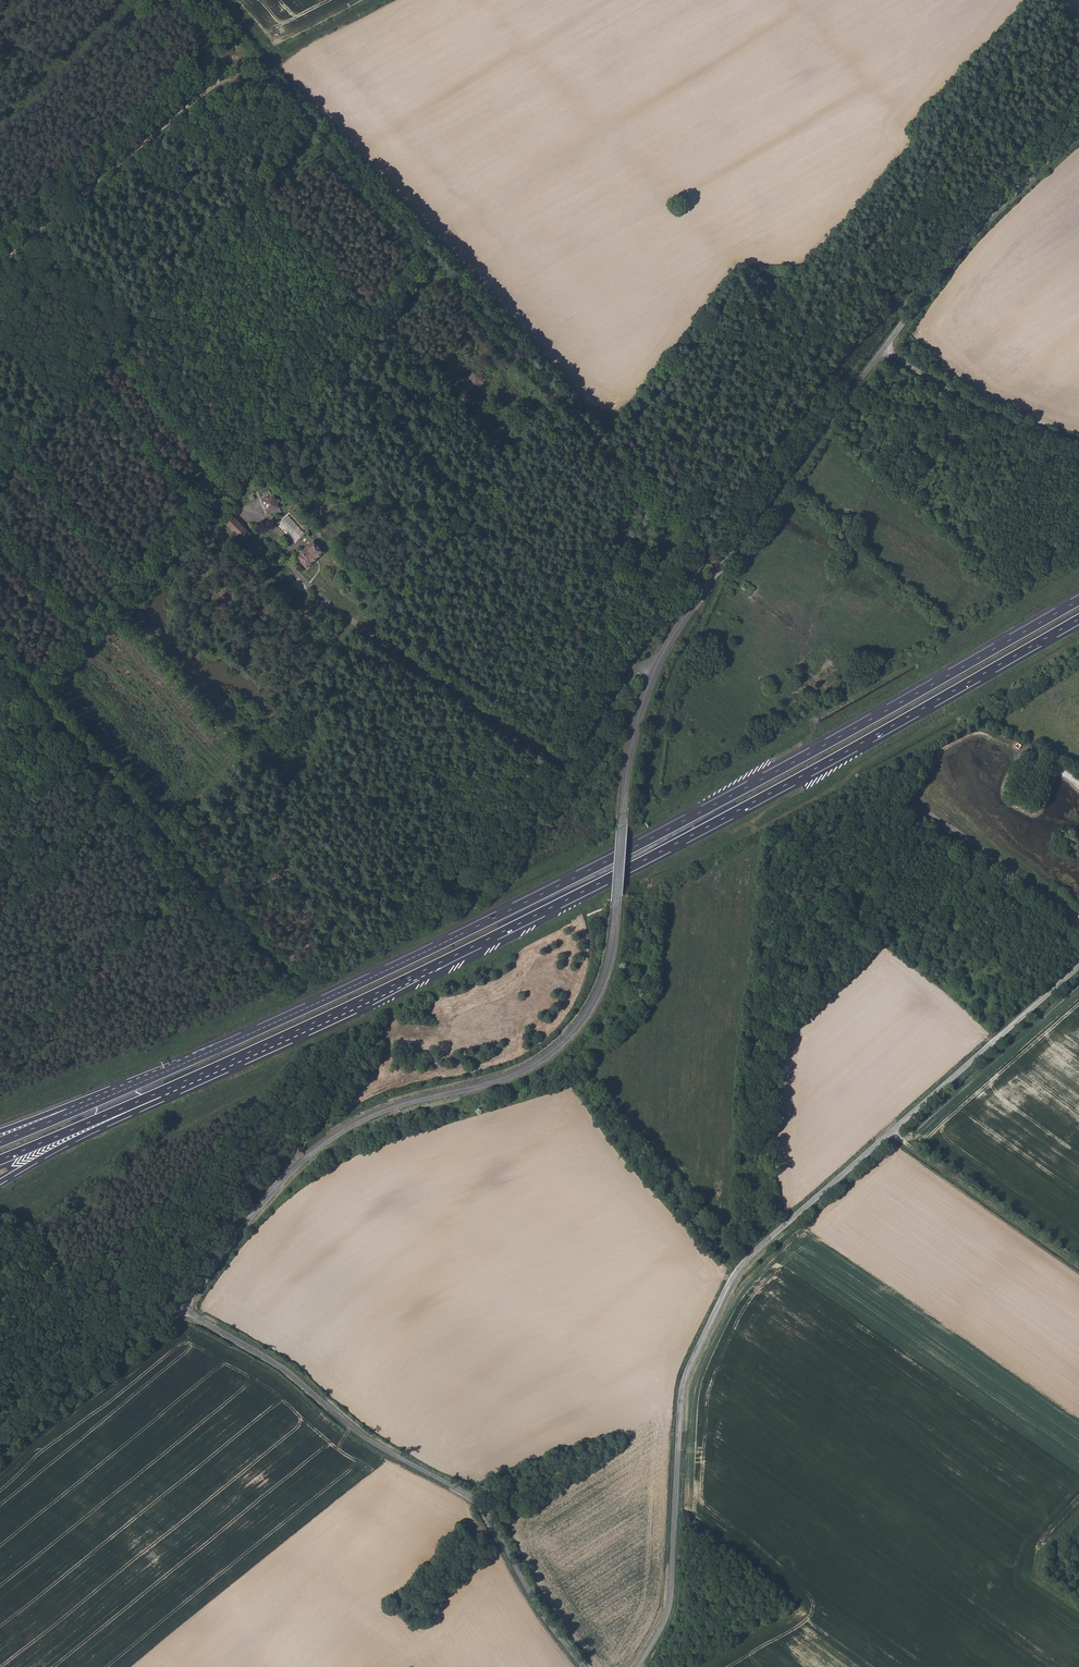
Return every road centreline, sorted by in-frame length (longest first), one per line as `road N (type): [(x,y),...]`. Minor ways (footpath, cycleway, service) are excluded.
road 1 (unclassified): [(184,1310),(270,1194),(331,1138),(394,1106),(507,1077),(573,1033),(597,998),(613,948),(627,770),(655,669),(677,628),(886,352)]
road 2 (motorway): [(1078,600),(597,866),(96,1102)]
road 3 (motorway): [(131,1104),(591,888),(1078,619)]
road 4 (unclassified): [(637,1666),(671,1598),(684,1381),(730,1281),(1078,967)]
road 5 (unclassified): [(584,1666),(532,1599),(483,1504),(369,1441),(283,1368),(184,1310)]
road 6 (track): [(655,669),(629,678),(576,759),(565,764),(353,624),(290,566)]
road 7 (track): [(381,0),(205,92),(0,261)]
road 8 (track): [(0,654),(279,967)]
road 9 (unclassified): [(886,352),(994,210),(1078,132)]
road 10 (unclassified): [(0,1453),(184,1310)]
road 11 (track): [(891,1132),(1078,1267)]
road 12 (unclassified): [(886,352),(955,395),(1078,443)]
road 13 (motorway): [(0,1181),(130,1113),(131,1104)]
road 14 (motorway): [(0,1160),(131,1104)]

